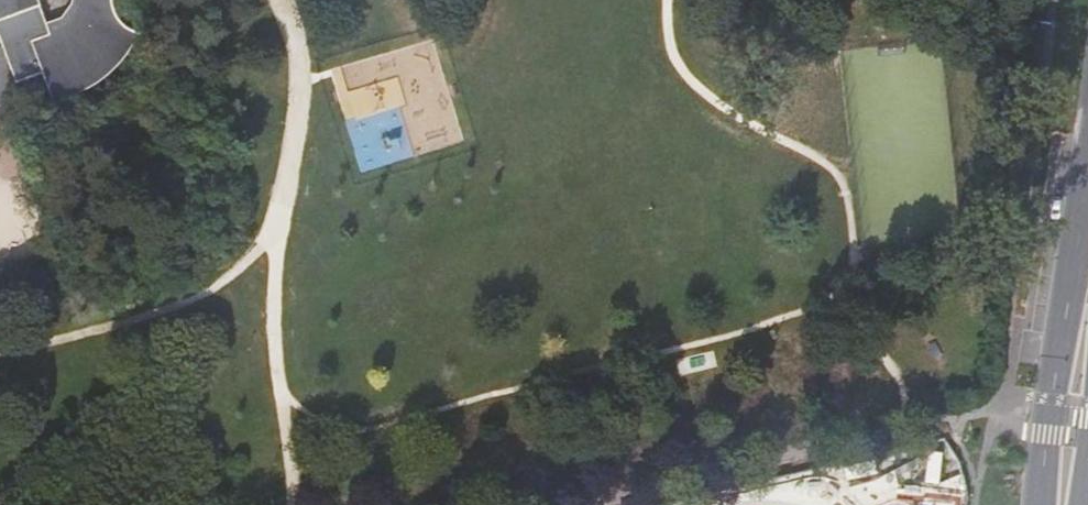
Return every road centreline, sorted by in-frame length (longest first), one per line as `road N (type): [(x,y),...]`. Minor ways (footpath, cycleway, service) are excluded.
road 1 (primary): [(1087,266),(1071,296),(1044,504)]

